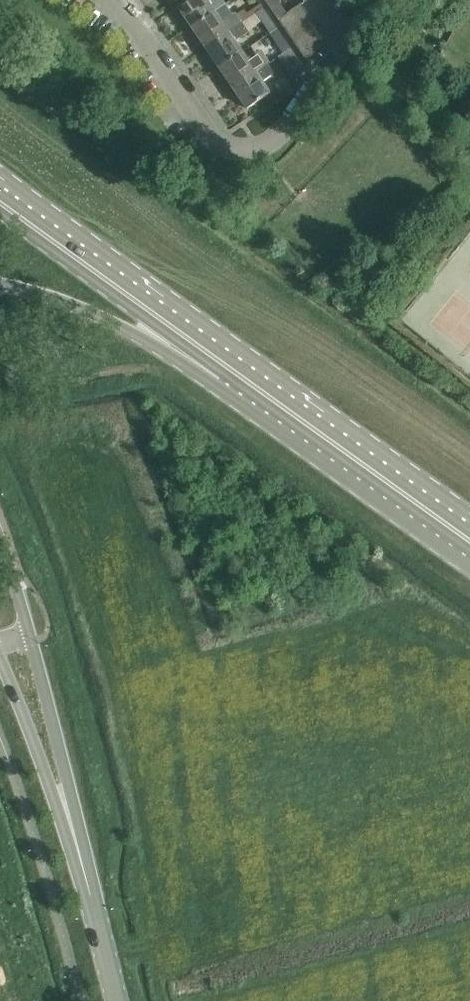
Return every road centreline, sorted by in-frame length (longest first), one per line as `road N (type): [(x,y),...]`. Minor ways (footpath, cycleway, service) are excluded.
road 1 (tertiary): [(76,839),(0,541)]
road 2 (primary): [(469,539),(228,365)]
road 3 (primary): [(228,365),(3,205)]
road 4 (primary): [(0,286),(228,365)]
road 5 (tertiary): [(0,643),(76,839)]
road 6 (residential): [(244,151),(212,136),(108,0)]
road 7 (residential): [(244,151),(285,129),(372,0)]
road 8 (tertiary): [(118,1000),(76,839)]

